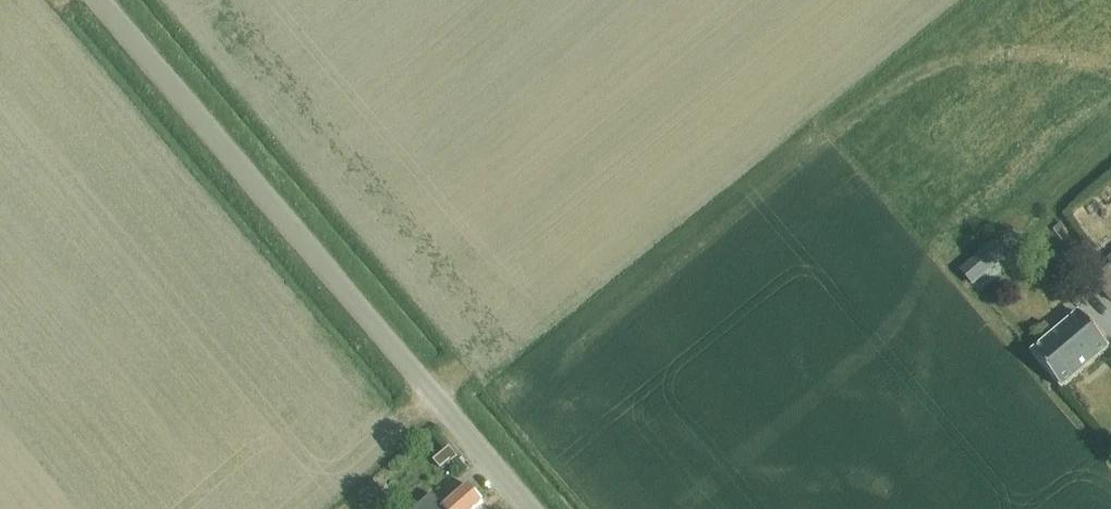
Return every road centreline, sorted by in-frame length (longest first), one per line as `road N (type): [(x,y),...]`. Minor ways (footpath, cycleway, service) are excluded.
road 1 (unclassified): [(532,508),(99,0)]

